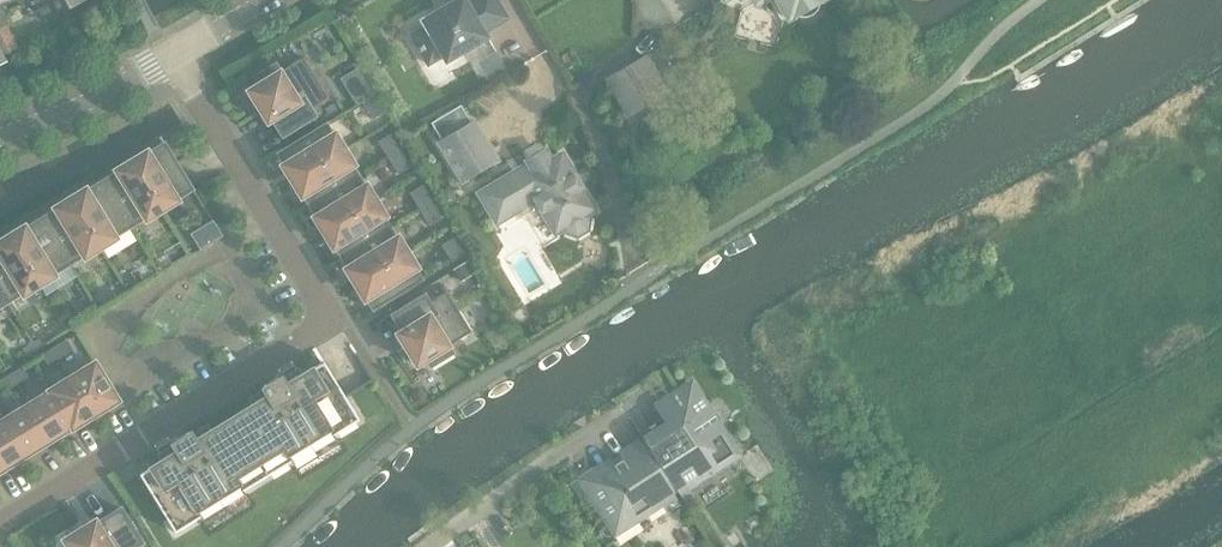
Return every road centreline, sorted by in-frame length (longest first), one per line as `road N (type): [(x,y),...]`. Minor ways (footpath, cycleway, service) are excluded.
road 1 (residential): [(0,526),(333,322),(173,55)]
road 2 (residential): [(429,546),(636,407)]
road 3 (tertiary): [(0,137),(83,105),(173,55)]

